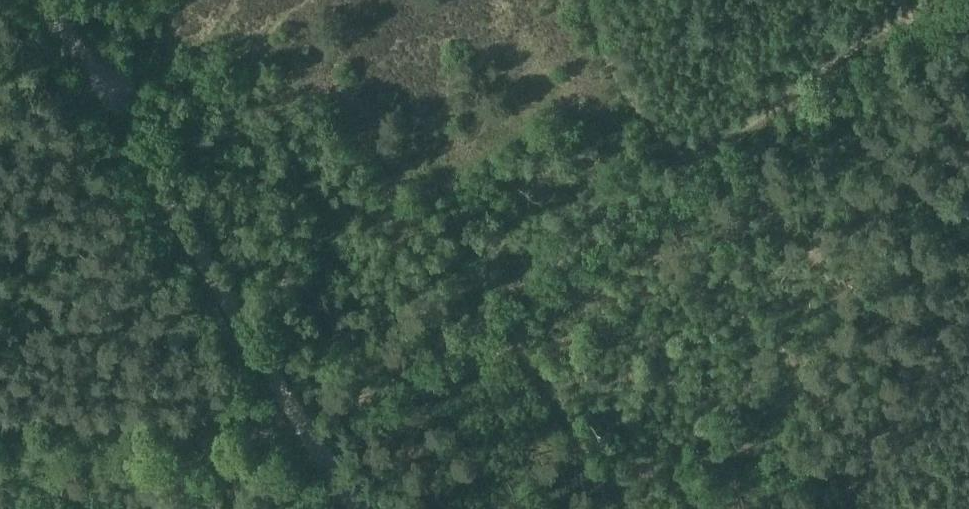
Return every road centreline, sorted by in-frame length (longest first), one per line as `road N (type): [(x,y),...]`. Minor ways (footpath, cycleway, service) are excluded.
road 1 (track): [(355,508),(46,0)]
road 2 (track): [(666,166),(283,431)]
road 3 (track): [(666,166),(912,0)]
road 4 (track): [(0,419),(157,437),(283,431)]

